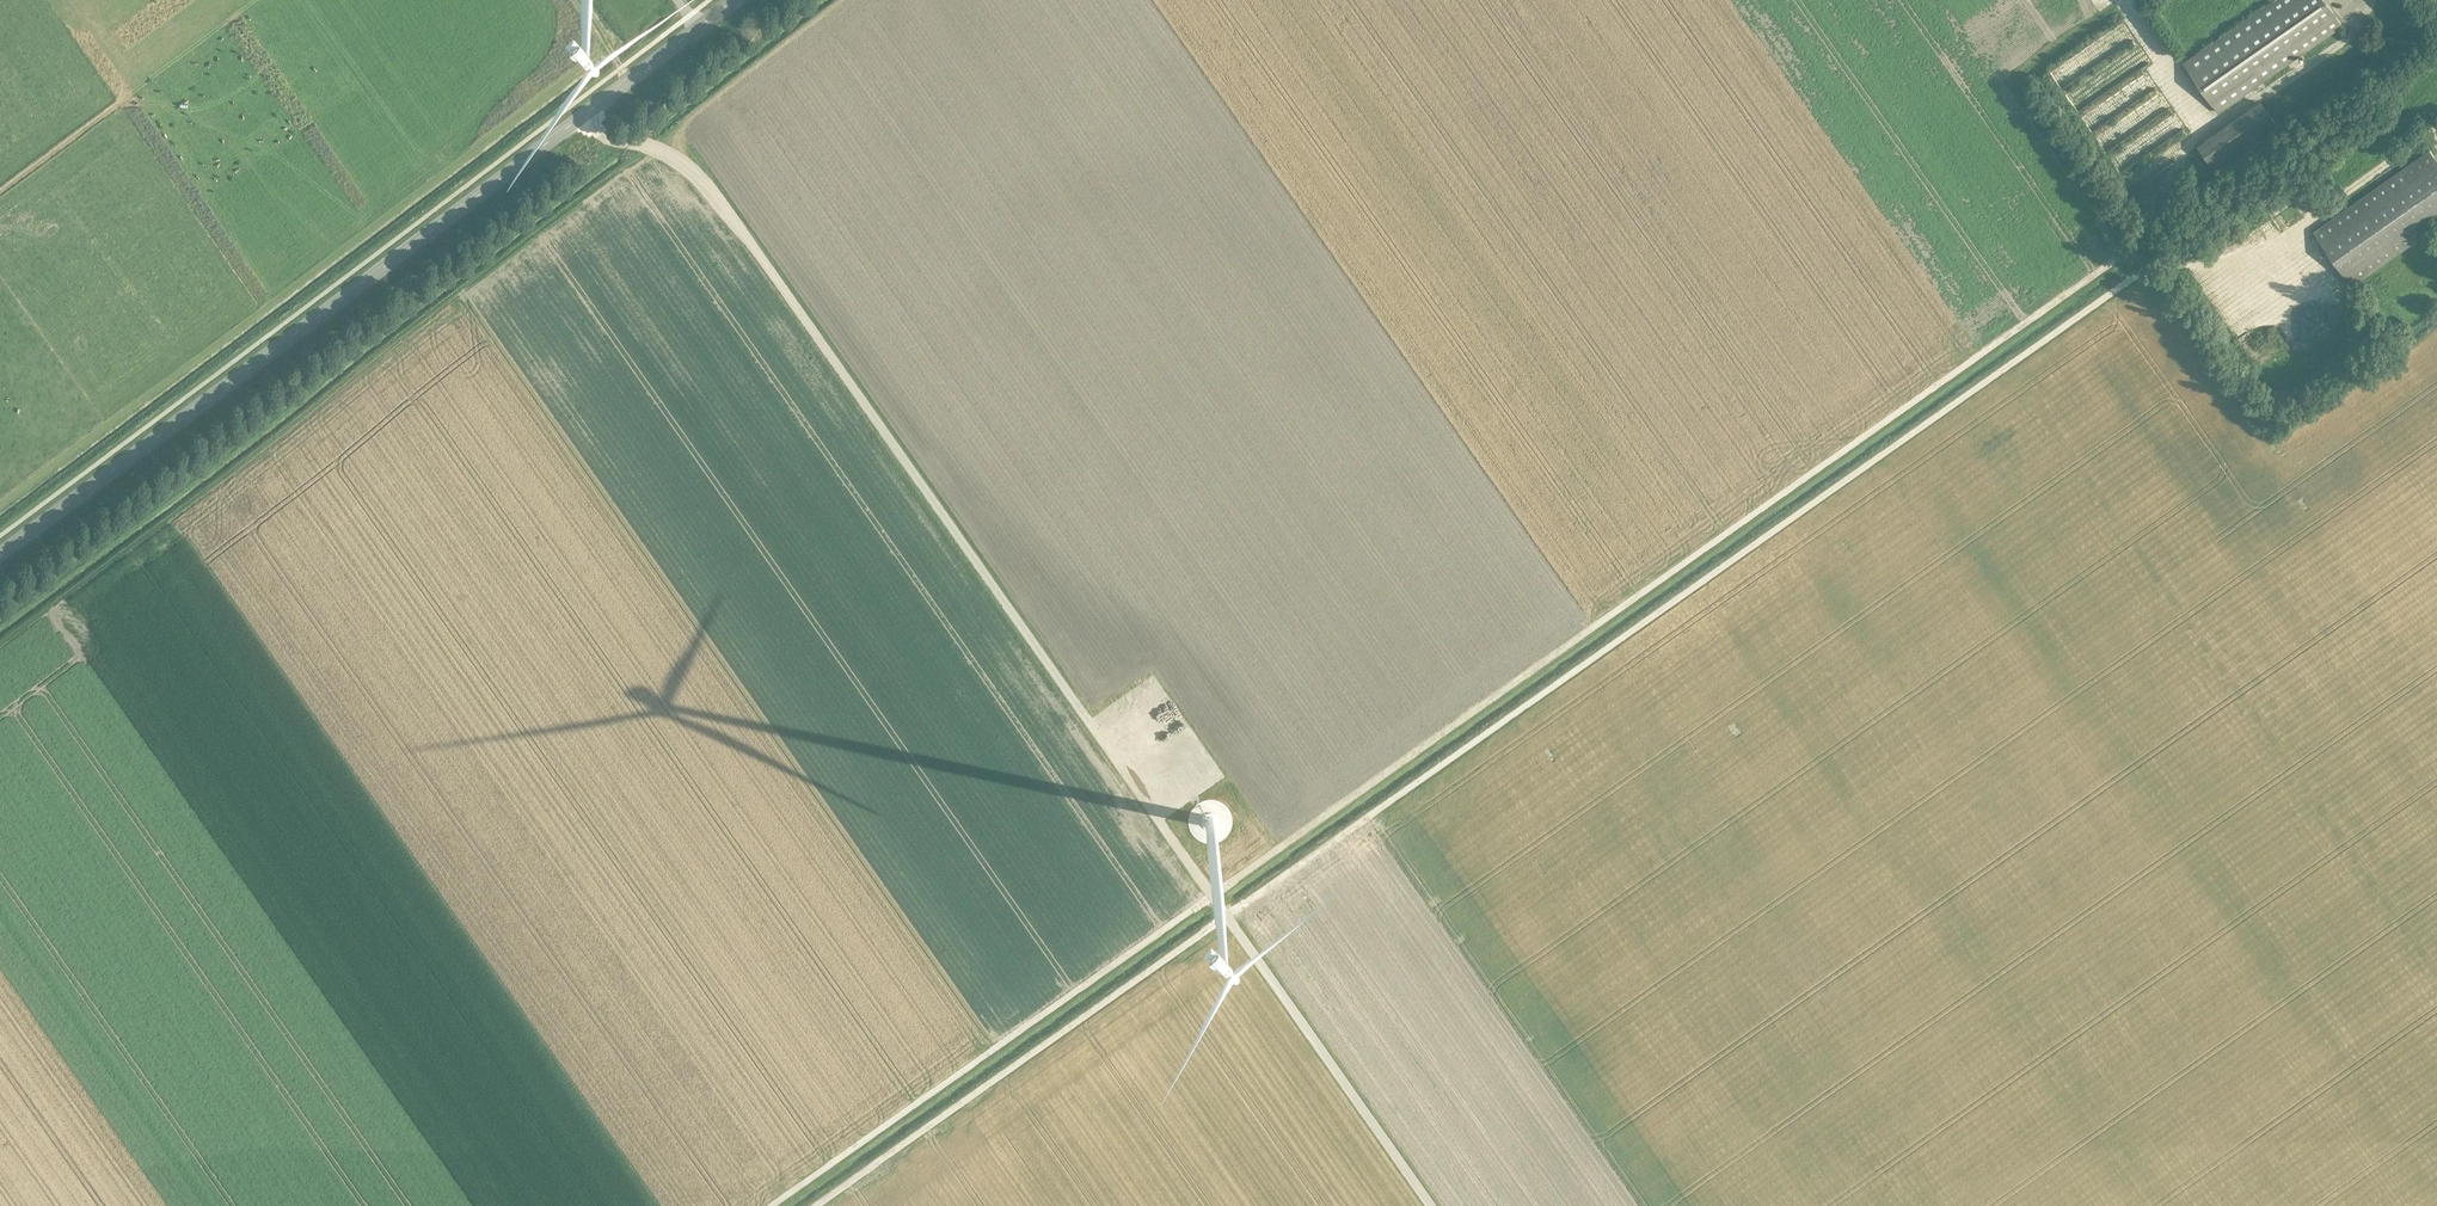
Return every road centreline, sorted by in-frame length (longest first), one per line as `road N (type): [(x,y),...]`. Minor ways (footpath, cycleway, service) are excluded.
road 1 (track): [(2132,248),(773,1205)]
road 2 (track): [(2146,268),(818,1205)]
road 3 (unclassified): [(0,551),(733,0)]

